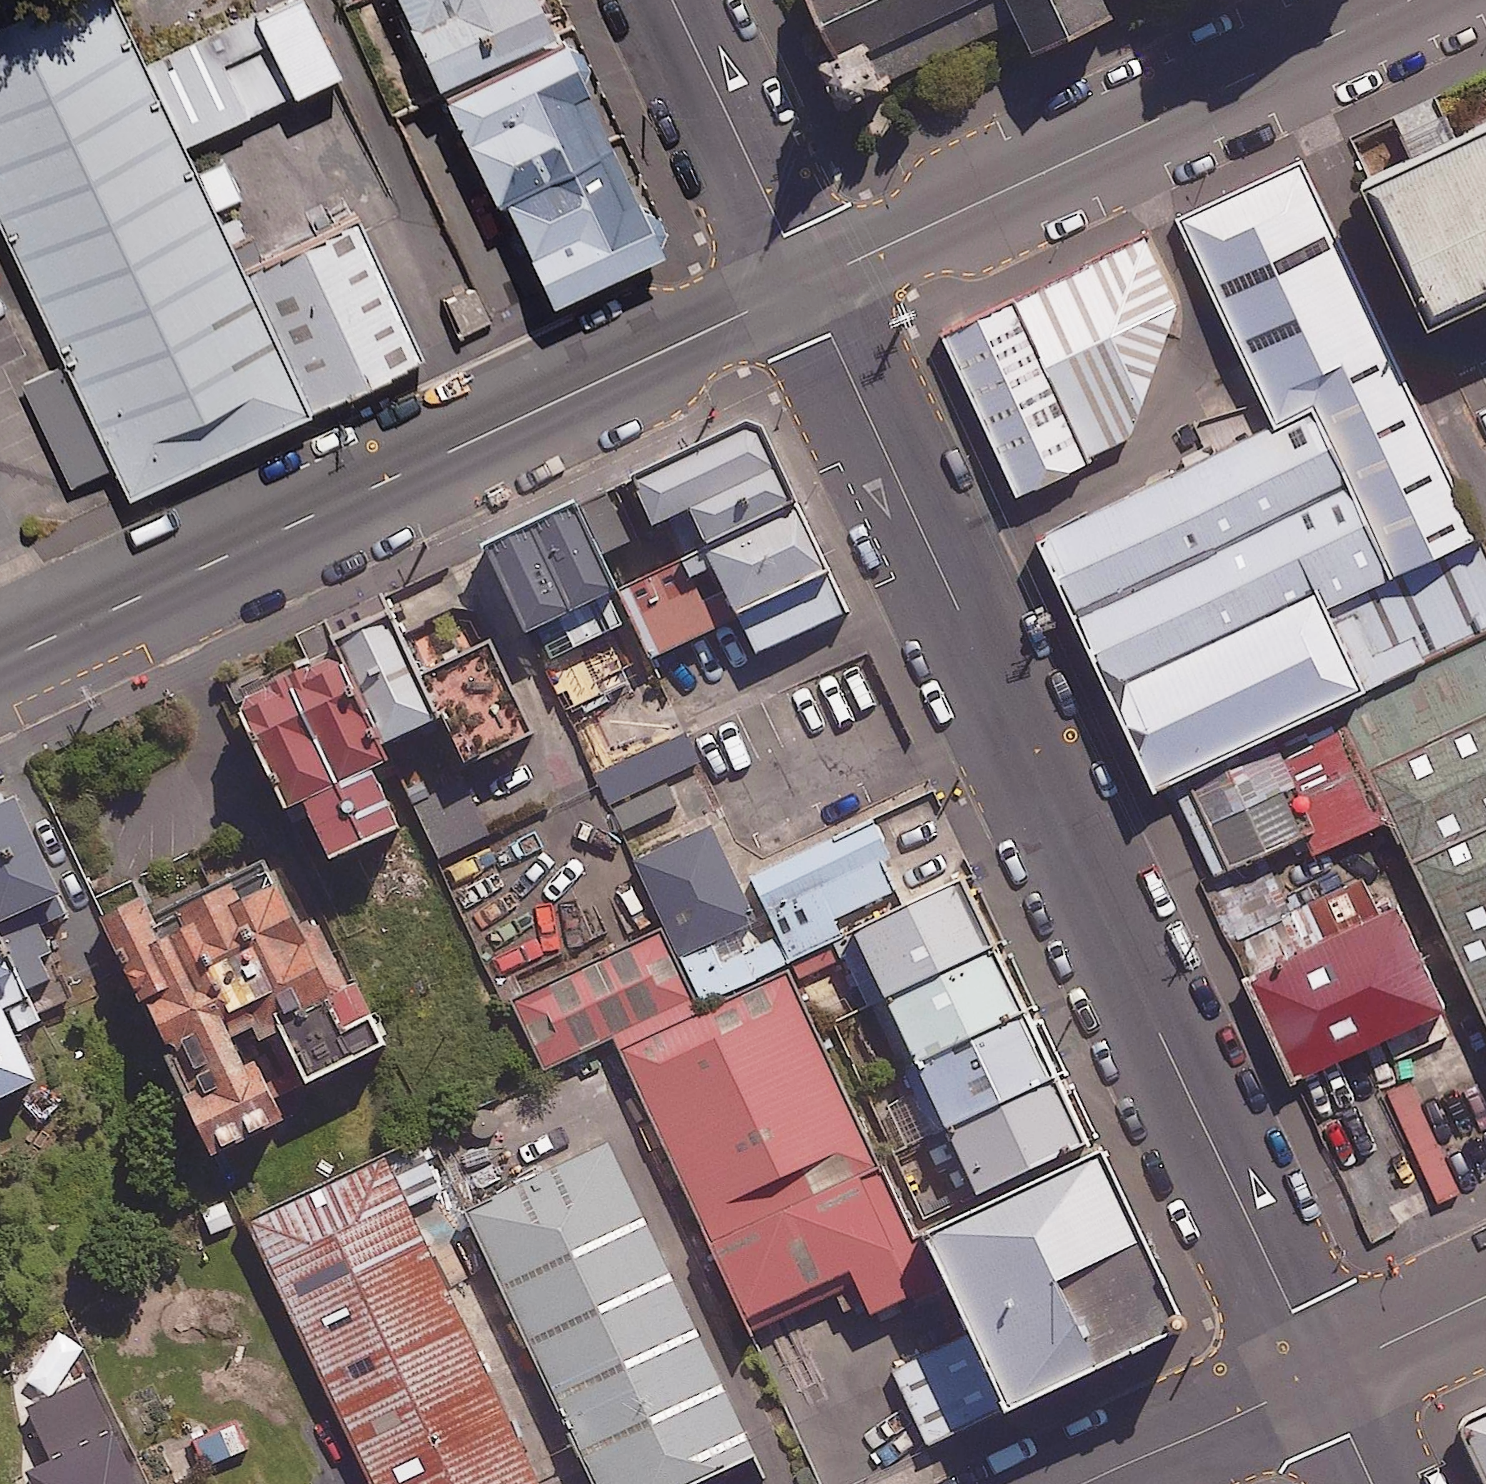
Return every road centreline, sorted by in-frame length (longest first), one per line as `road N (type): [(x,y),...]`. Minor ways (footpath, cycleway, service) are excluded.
road 1 (residential): [(1322,1376),(807,284)]
road 2 (tertiary): [(0,663),(807,284)]
road 3 (tertiary): [(807,284),(1412,0)]
road 4 (residential): [(807,284),(671,0)]
road 5 (residential): [(1322,1376),(1093,1483)]
road 6 (residential): [(1485,1298),(1322,1376)]

